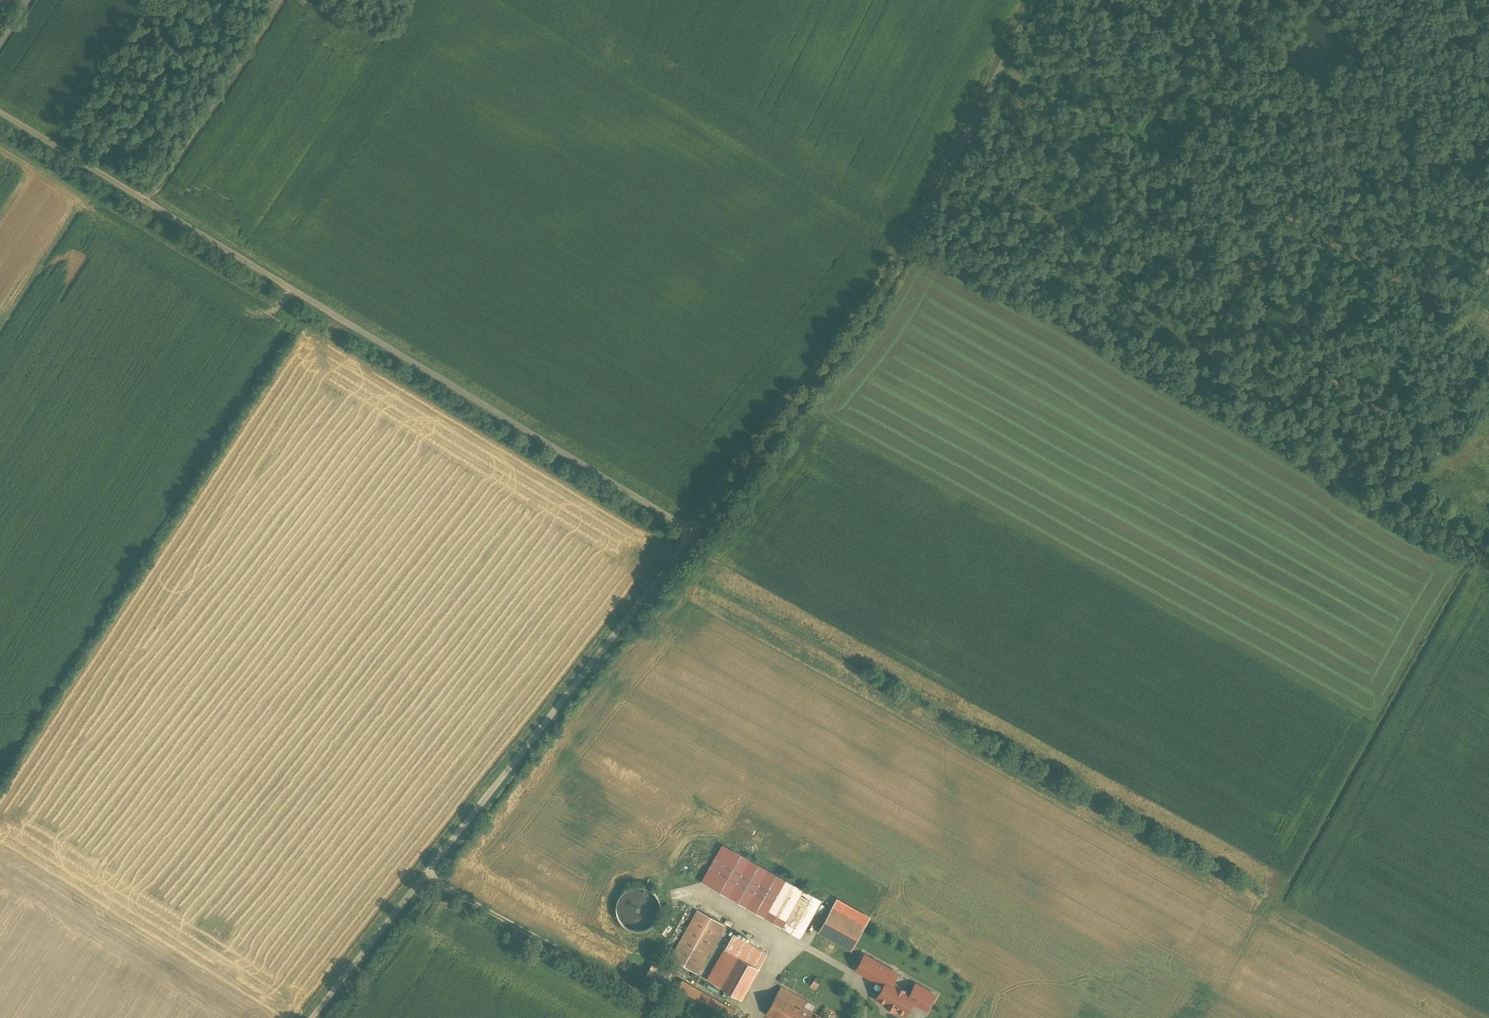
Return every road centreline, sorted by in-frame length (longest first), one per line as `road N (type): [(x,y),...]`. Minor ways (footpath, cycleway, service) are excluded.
road 1 (unclassified): [(696,534),(0,116)]
road 2 (unclassified): [(1038,0),(875,312),(696,534)]
road 3 (unclassified): [(696,534),(308,1017)]
road 4 (track): [(629,986),(428,874)]

